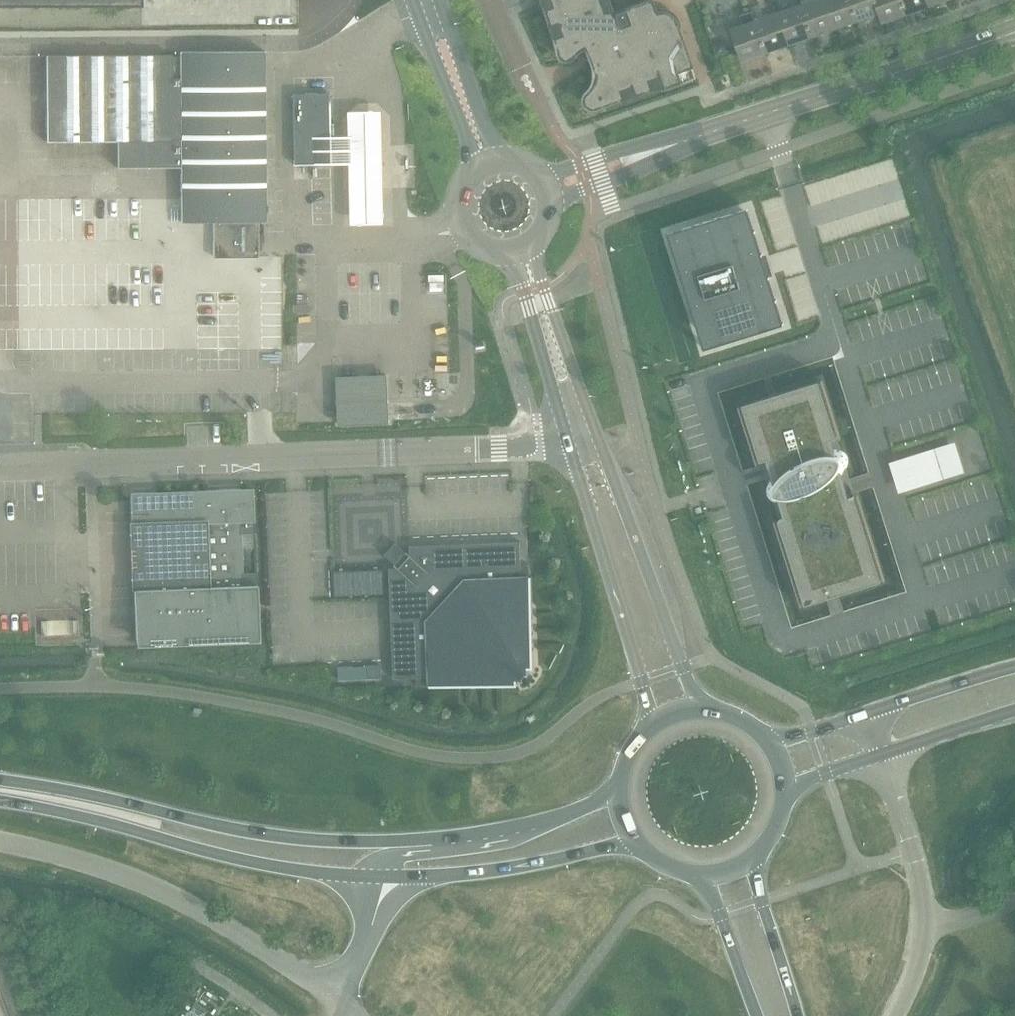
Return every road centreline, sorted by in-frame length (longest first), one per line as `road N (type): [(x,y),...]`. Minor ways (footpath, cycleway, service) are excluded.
road 1 (unclassified): [(0,467),(568,440)]
road 2 (primary): [(433,841),(290,838),(0,780)]
road 3 (primary): [(0,800),(263,864),(382,878)]
road 4 (unclassified): [(0,842),(151,885),(300,973),(337,977)]
road 5 (tertiary): [(678,143),(999,38)]
road 6 (secondary): [(568,440),(654,724)]
road 7 (secondary): [(702,709),(597,432)]
road 8 (unclassified): [(896,1015),(926,925),(913,853),(881,754)]
road 9 (primary): [(382,878),(540,863),(635,840)]
road 10 (secondary): [(597,432),(534,242)]
road 11 (secondary): [(506,253),(568,440)]
road 12 (primary): [(619,794),(545,824),(433,841)]
road 13 (secondary): [(412,0),(467,140),(472,172)]
road 14 (secondary): [(504,159),(480,118),(440,0)]
road 15 (primary): [(797,1015),(751,858)]
road 16 (secondary): [(1014,666),(868,712)]
road 17 (primary): [(701,874),(758,1015)]
road 18 (tertiary): [(678,143),(615,152),(540,175)]
road 19 (tertiary): [(550,199),(623,175),(678,143)]
road 20 (secondary): [(881,754),(1014,711)]

